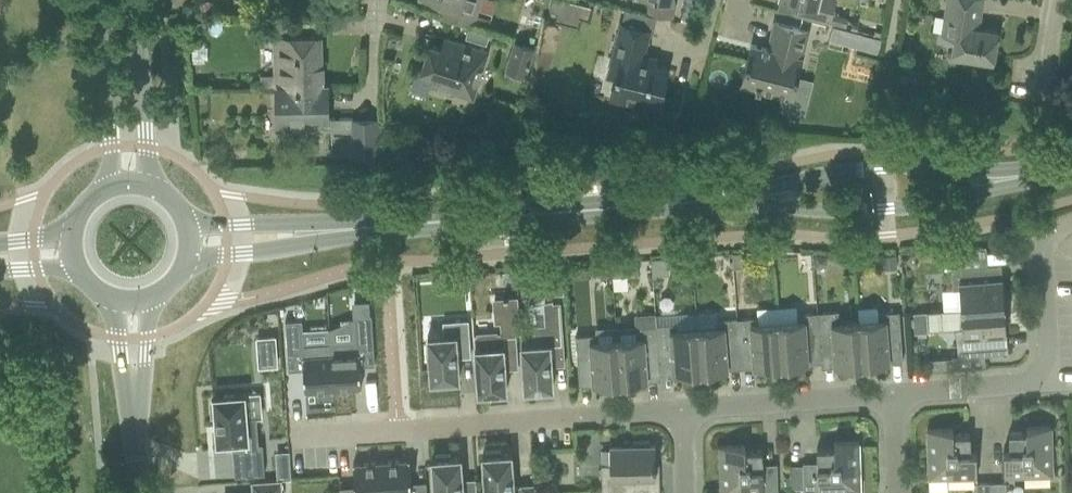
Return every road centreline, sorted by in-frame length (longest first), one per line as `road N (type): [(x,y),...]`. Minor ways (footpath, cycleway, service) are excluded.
road 1 (tertiary): [(329,233),(746,202)]
road 2 (residential): [(338,434),(683,413)]
road 3 (residential): [(891,397),(1031,383),(1047,364),(1043,243),(1071,225)]
road 4 (tertiary): [(746,202),(802,210),(912,209),(1010,178)]
road 5 (tertiary): [(1010,178),(958,168),(849,172),(746,202)]
road 6 (residential): [(683,413),(891,397)]
road 7 (unclassified): [(96,0),(113,147),(107,188)]
road 8 (unclassified): [(152,188),(132,0)]
road 9 (tertiary): [(329,233),(184,222)]
road 10 (tertiary): [(187,264),(329,233)]

